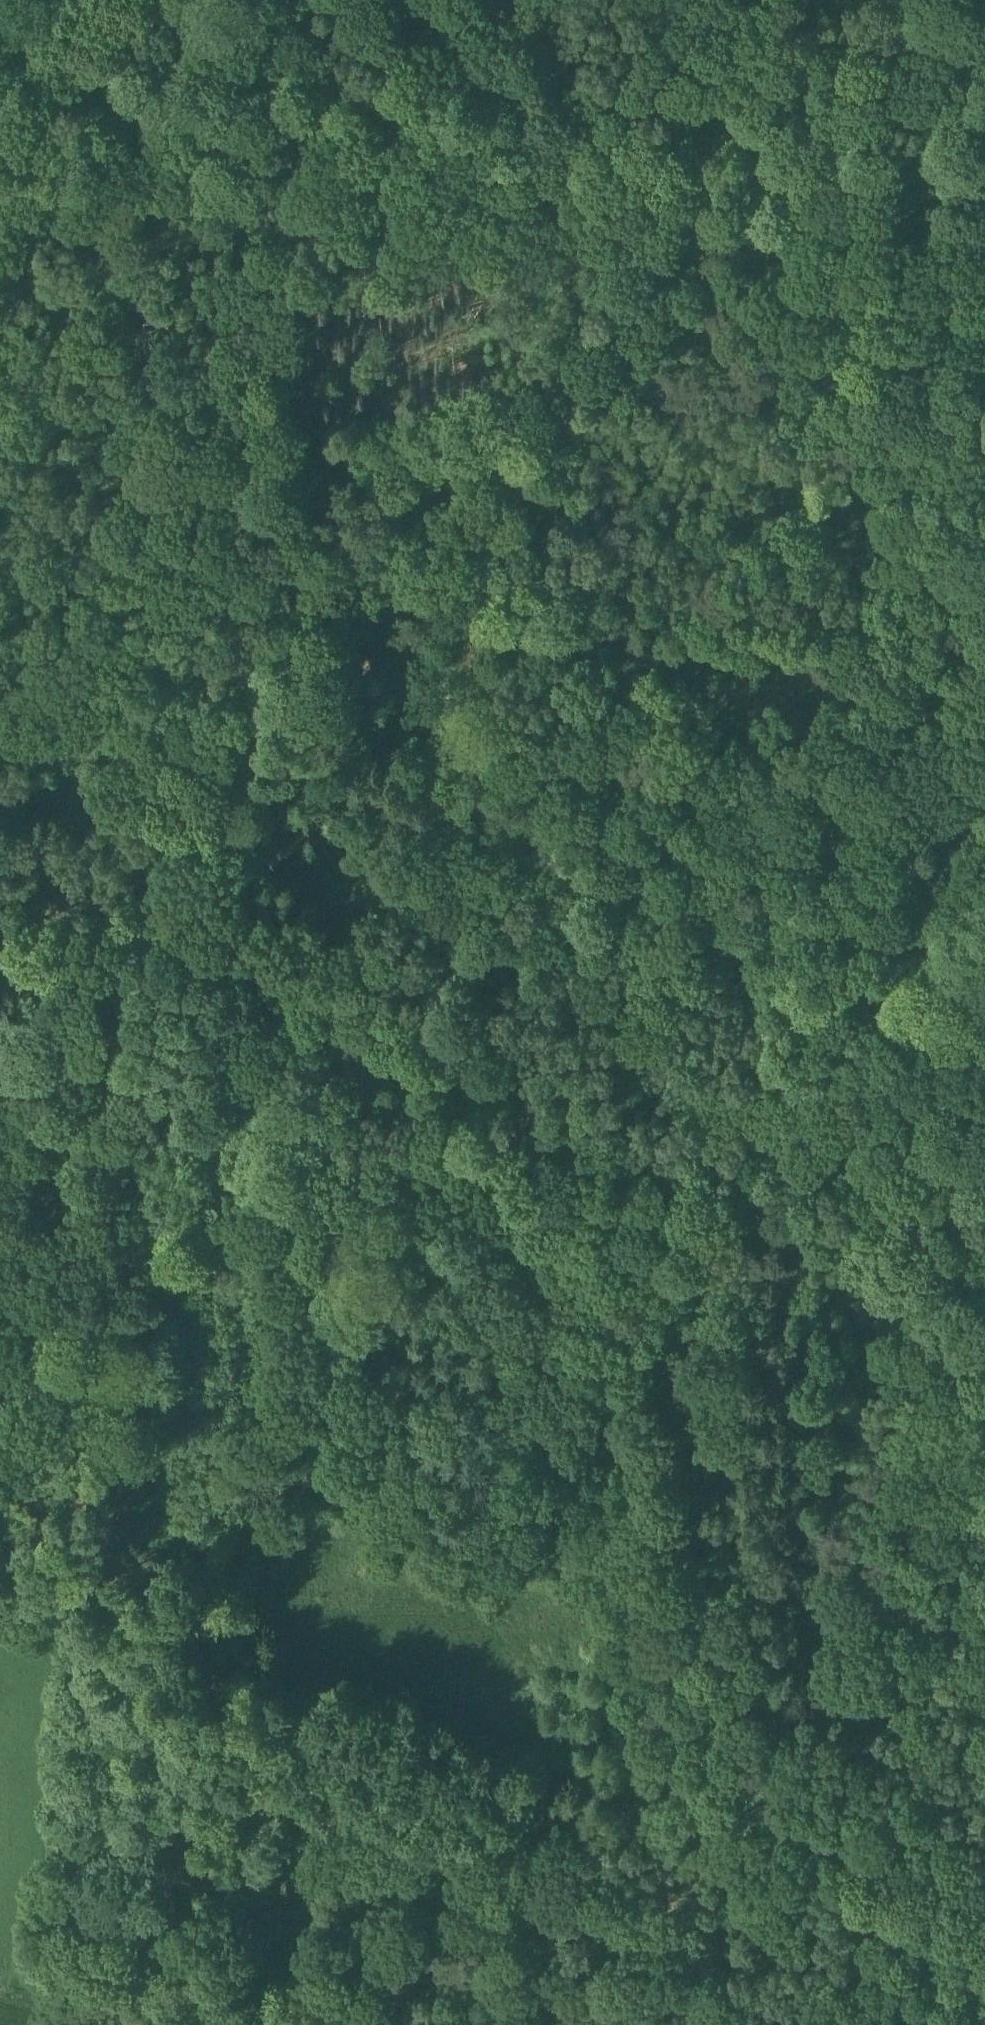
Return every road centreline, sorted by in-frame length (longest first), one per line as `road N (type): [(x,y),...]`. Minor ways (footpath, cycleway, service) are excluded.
road 1 (track): [(282,1414),(264,1377),(232,1128),(291,768),(492,475),(627,336),(695,217)]
road 2 (track): [(984,1853),(854,1781),(616,1598),(481,1537),(353,1447),(282,1414),(160,1330),(0,1159)]
road 3 (track): [(210,1594),(160,1618),(103,1627),(45,1625),(0,1612)]

